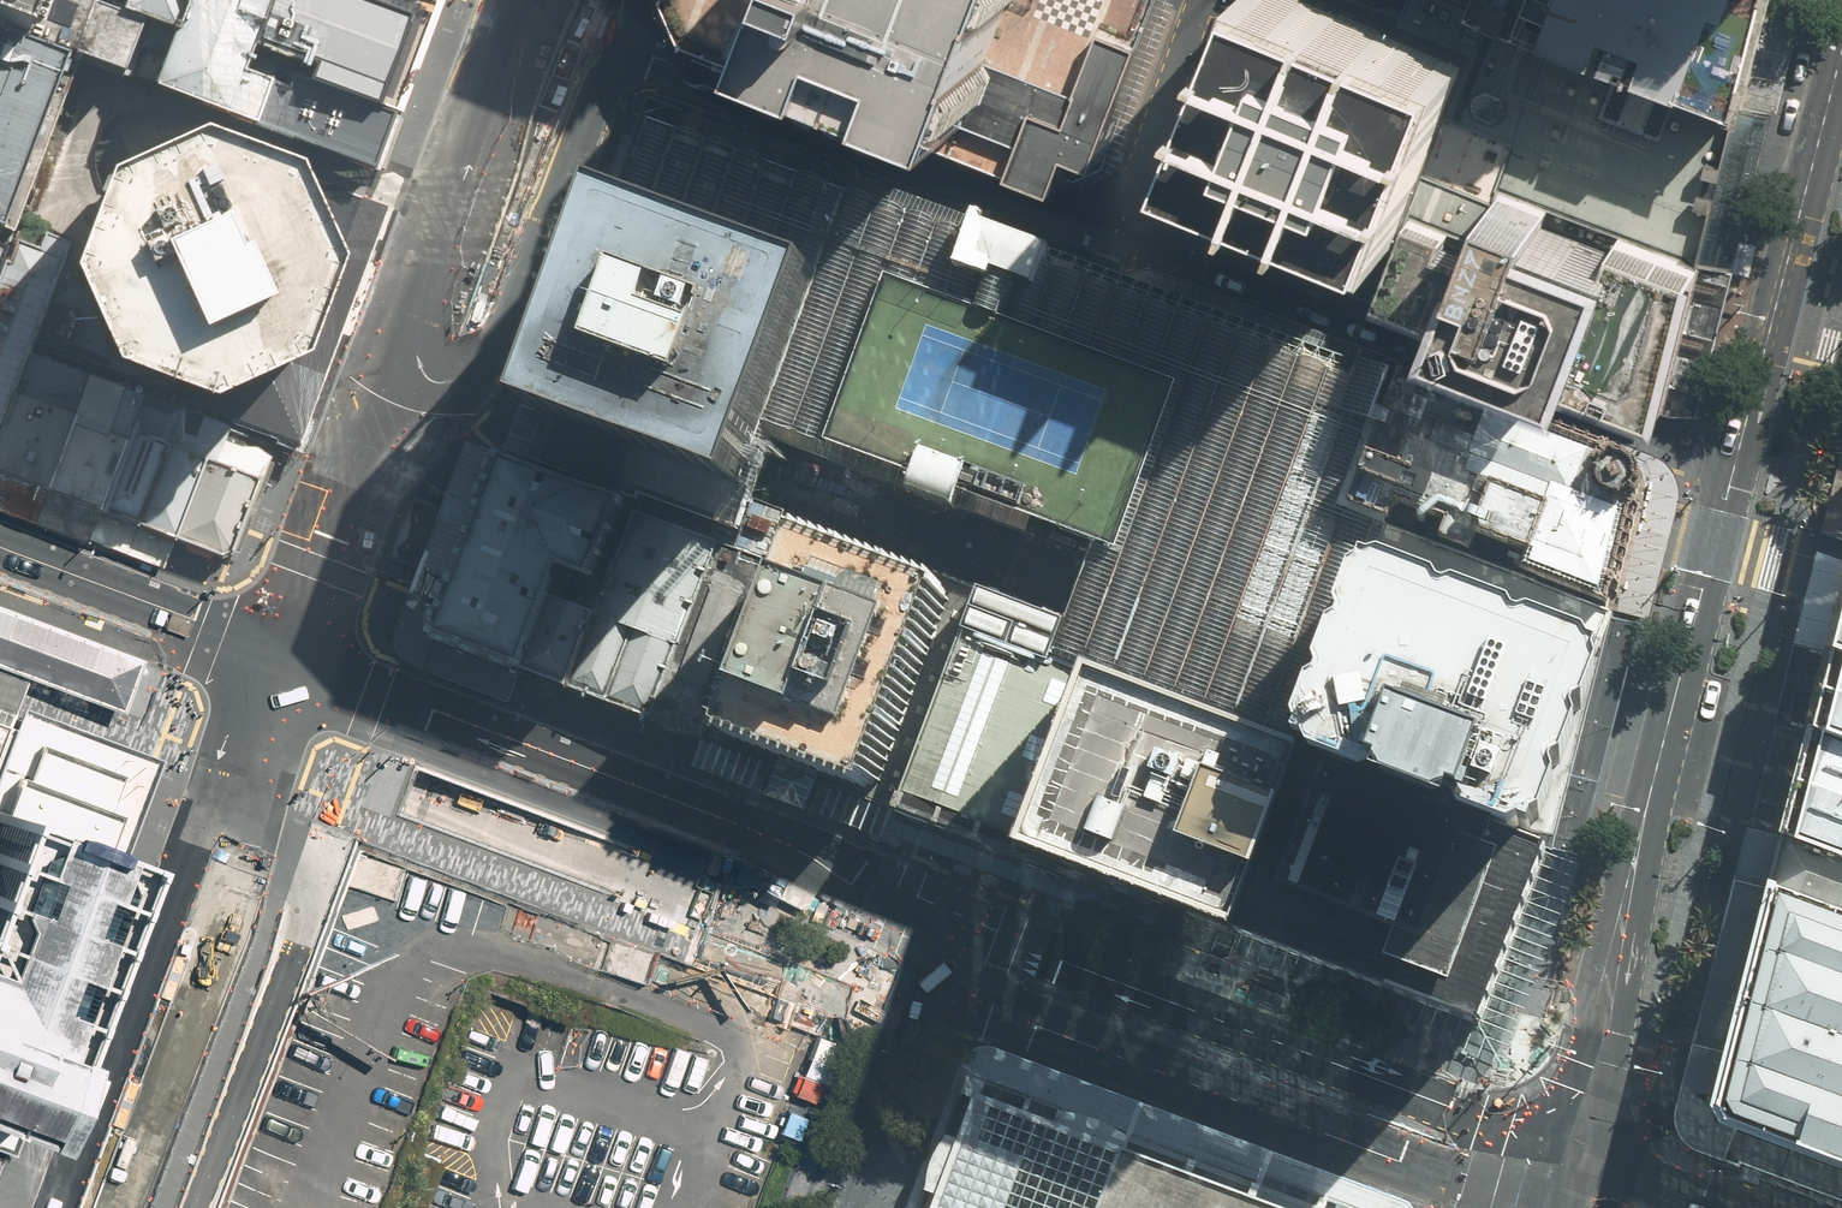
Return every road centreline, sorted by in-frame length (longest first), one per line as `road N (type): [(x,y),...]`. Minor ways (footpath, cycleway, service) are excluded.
road 1 (tertiary): [(291,656),(765,836),(966,925)]
road 2 (tertiary): [(1562,1147),(1734,466)]
road 3 (residential): [(1734,466),(1118,227)]
road 4 (tertiary): [(966,925),(1562,1147)]
road 5 (residential): [(1118,227),(628,48)]
road 6 (residential): [(628,48),(500,376),(473,407),(452,417),(388,404)]
road 7 (tertiary): [(388,404),(542,0)]
road 8 (tertiary): [(1734,466),(1841,60)]
road 9 (residential): [(1118,227),(989,558)]
road 10 (tertiary): [(45,1207),(131,993),(189,925)]
road 11 (tertiary): [(0,548),(291,656)]
road 12 (residential): [(852,1207),(966,925)]
road 13 (tertiary): [(189,925),(208,1019),(136,1207)]
road 14 (tertiary): [(291,656),(189,925)]
road 15 (tertiary): [(388,404),(291,656)]
road 16 (residential): [(1206,0),(1118,227)]
road 17 (residential): [(783,481),(989,558)]
road 18 (tertiary): [(1724,1207),(1562,1147)]

